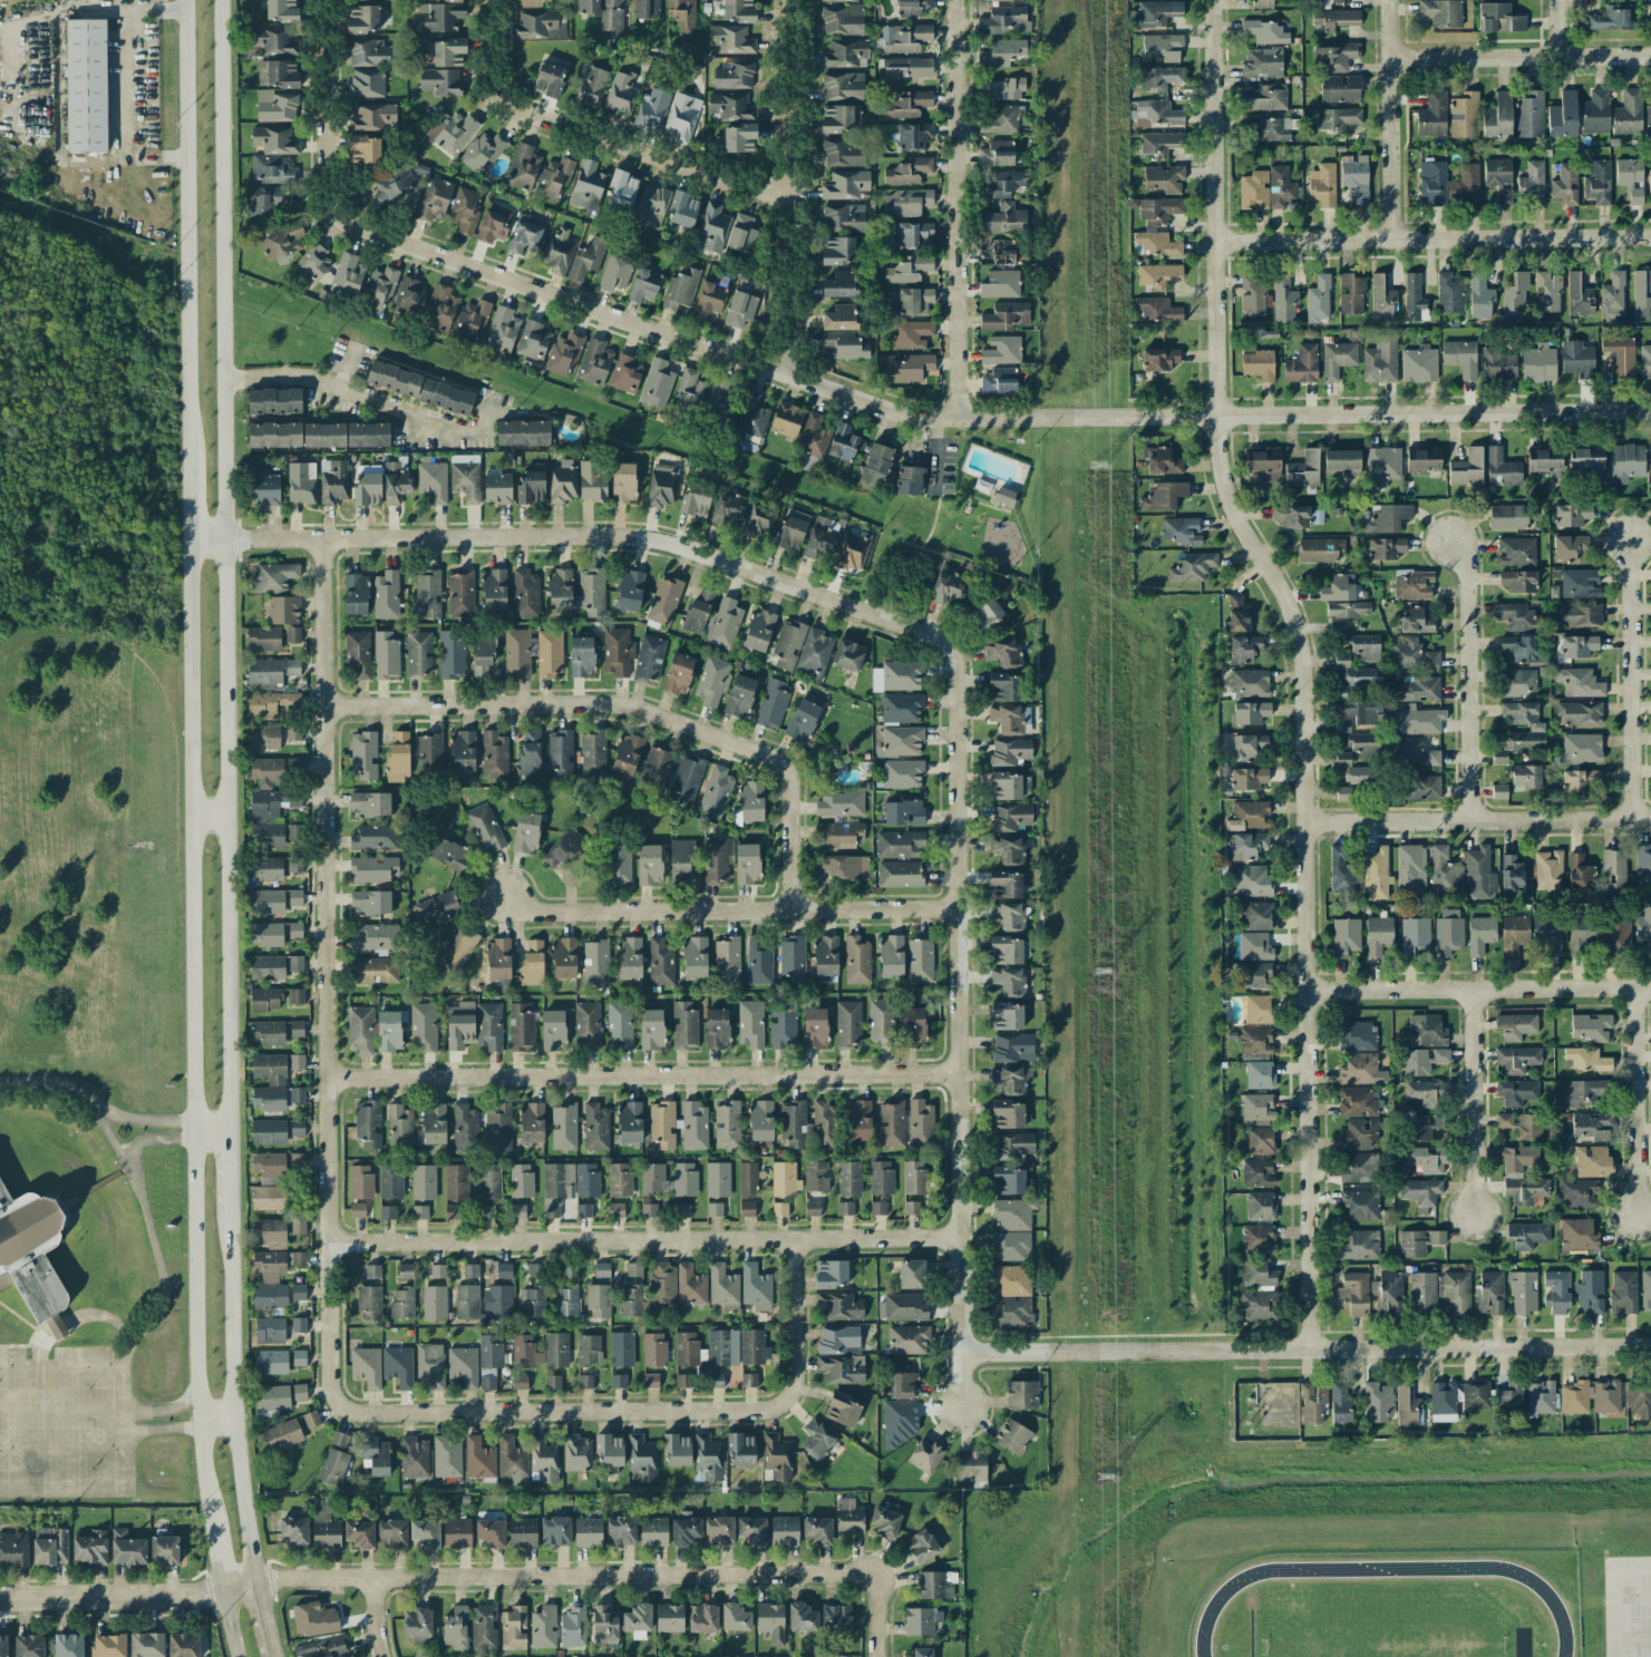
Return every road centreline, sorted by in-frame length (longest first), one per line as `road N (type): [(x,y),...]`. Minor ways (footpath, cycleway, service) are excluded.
road 1 (secondary): [(229,1141),(220,0)]
road 2 (residential): [(1217,417),(1225,490),(1291,608),(1304,669),(1312,1349)]
road 3 (residential): [(1217,417),(895,411),(341,218)]
road 4 (secondary): [(187,539),(198,1419)]
road 5 (residential): [(343,1406),(331,1386),(320,540)]
road 6 (residential): [(861,1572),(285,1578),(194,1593),(0,1597)]
road 7 (residential): [(187,539),(645,537),(951,645)]
road 8 (residential): [(961,1410),(951,645)]
road 9 (residential): [(1650,1347),(961,1352)]
road 10 (residential): [(329,1078),(959,1072)]
road 11 (residential): [(330,1241),(960,1236)]
road 12 (residential): [(326,706),(618,703),(778,757),(793,772),(796,796),(797,908)]
road 13 (residential): [(343,1406),(785,1405),(798,1390),(802,1366),(800,1236)]
road 14 (secondary): [(184,0),(187,467)]
road 15 (residential): [(958,908),(538,912),(522,910),(503,895)]
road 16 (residential): [(1650,412),(1217,417)]
road 17 (residential): [(1650,236),(1218,240)]
road 18 (residential): [(1214,0),(1217,417)]
road 19 (residential): [(958,416),(954,0)]
road 20 (secondary): [(255,1583),(232,1417),(230,1208)]
road 21 (residential): [(786,376),(786,0)]
road 22 (residential): [(1650,819),(1307,822)]
road 23 (residential): [(1650,987),(1308,991)]
road 24 (residential): [(497,95),(786,196)]
road 25 (residential): [(1453,543),(1467,595),(1472,821)]
road 26 (residential): [(1630,543),(1630,819)]
road 27 (residential): [(1390,58),(1650,55)]
road 28 (residential): [(472,437),(319,383),(222,380)]
road 29 (residential): [(1390,0),(1395,238)]
road 30 (residential): [(1472,988),(1474,1219)]
road 31 (residential): [(1635,987),(1635,1216)]
road 32 (residential): [(341,218),(326,196),(324,0)]

